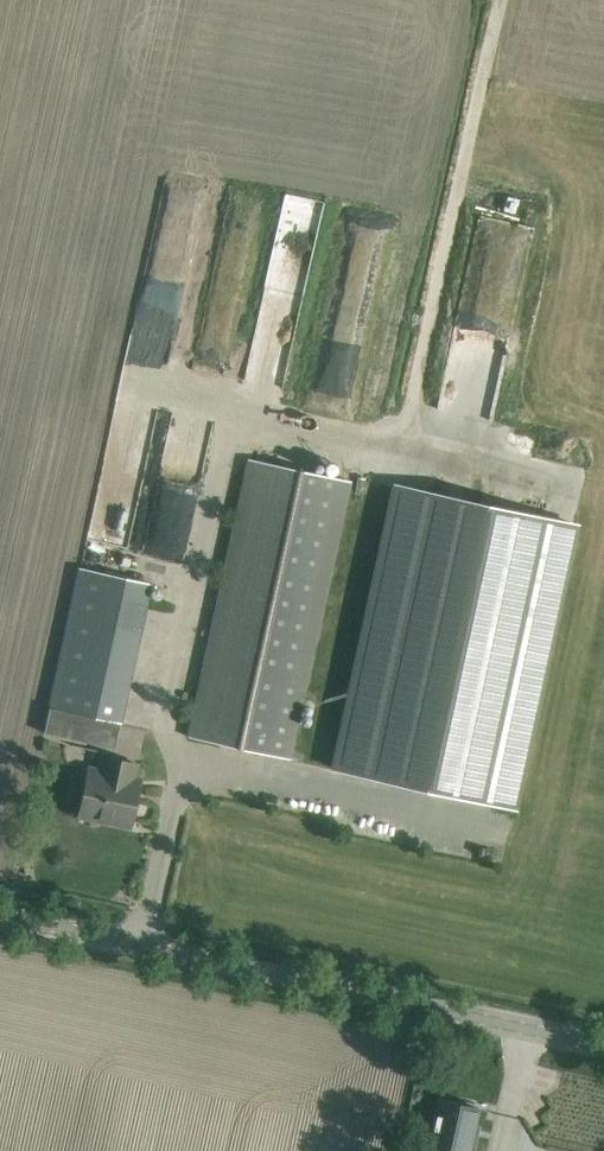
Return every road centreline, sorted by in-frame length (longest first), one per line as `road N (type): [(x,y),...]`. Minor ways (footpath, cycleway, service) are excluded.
road 1 (unclassified): [(603,1042),(0,908)]

